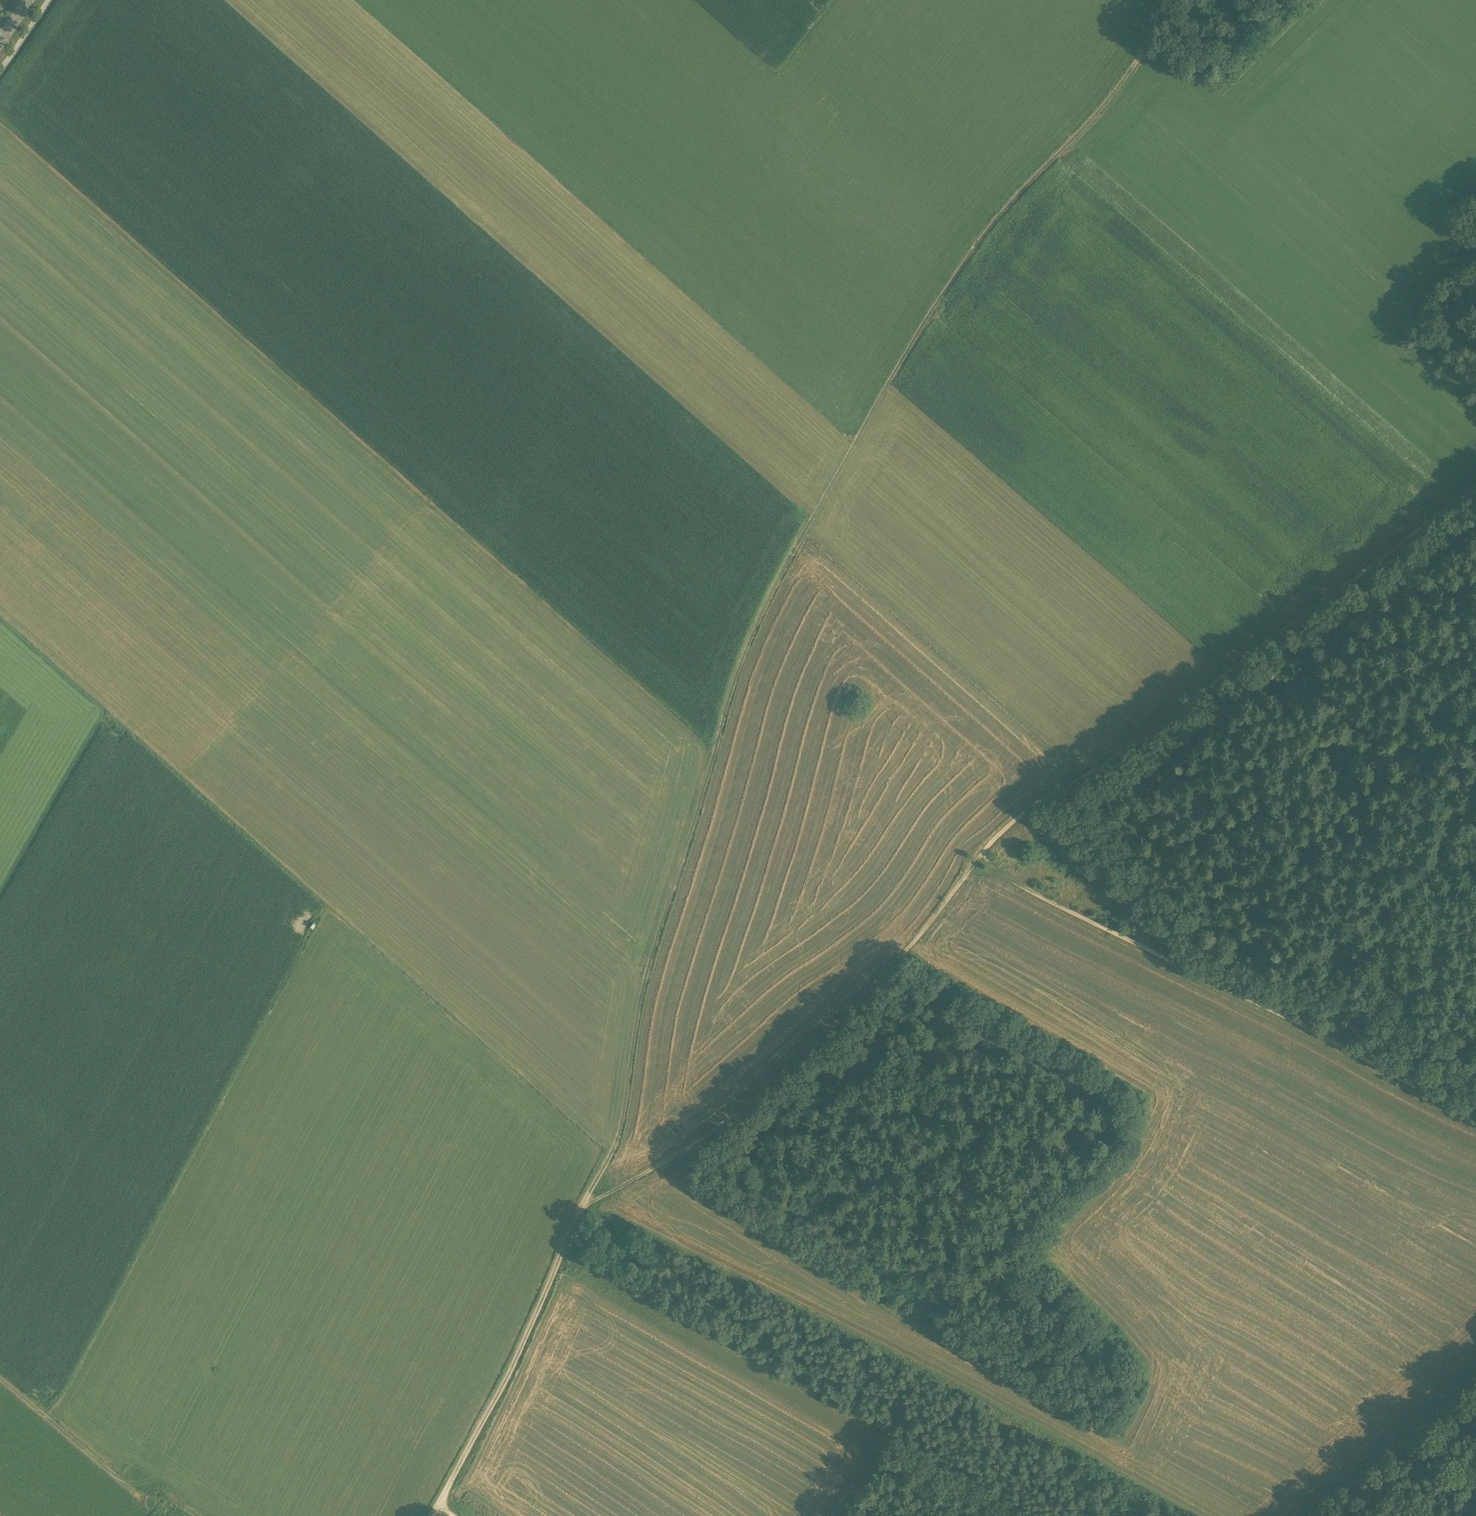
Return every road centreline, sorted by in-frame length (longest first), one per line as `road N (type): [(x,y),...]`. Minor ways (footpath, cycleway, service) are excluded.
road 1 (track): [(580,1209),(619,1133),(637,996),(662,894),(749,637),(976,243),(1103,105),(1170,0)]
road 2 (track): [(975,862),(1028,809),(1126,751),(1475,496)]
road 3 (track): [(580,1209),(734,1118),(911,949),(975,862)]
road 4 (track): [(975,862),(1285,1016)]
road 5 (track): [(432,1515),(519,1353),(580,1209)]
road 6 (track): [(1285,1016),(1322,957),(1475,821)]
road 7 (track): [(1475,1117),(1285,1016)]
road 8 (track): [(134,1488),(0,1376)]

